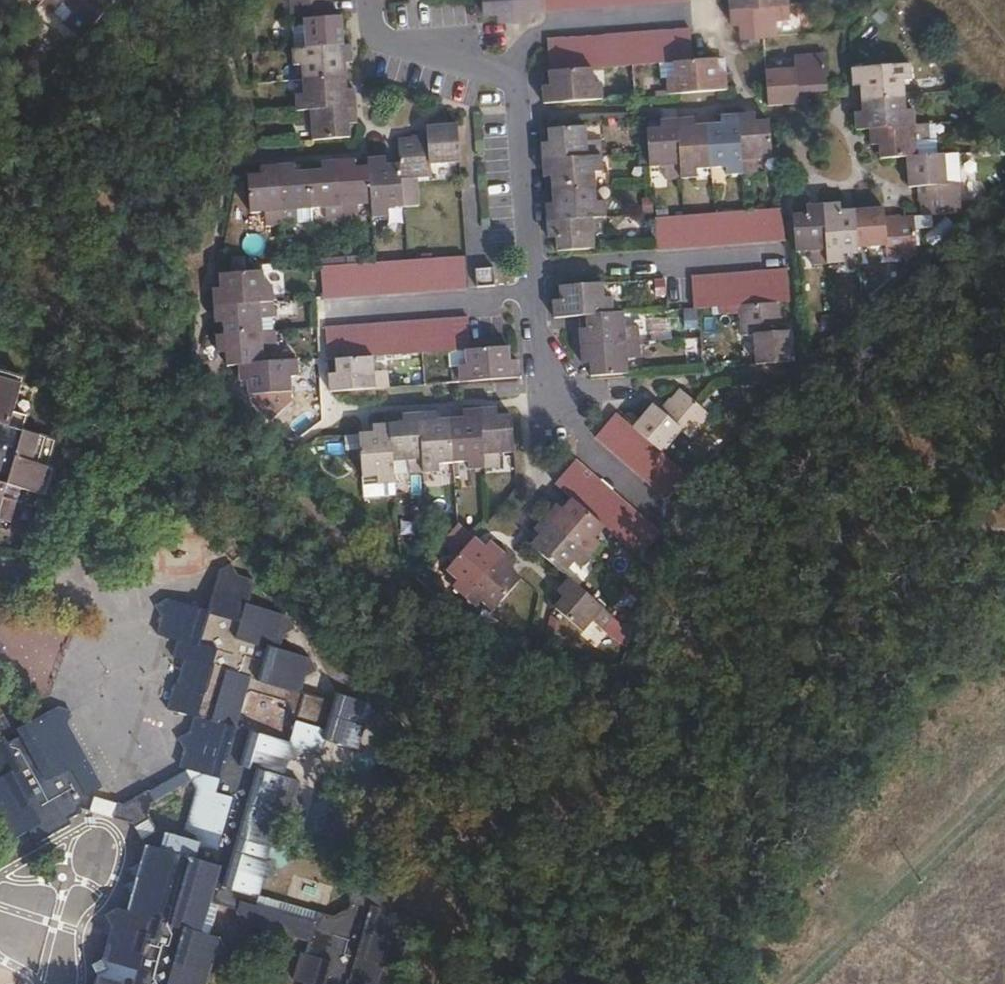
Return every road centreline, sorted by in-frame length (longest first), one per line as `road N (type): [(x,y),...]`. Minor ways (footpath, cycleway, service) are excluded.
road 1 (track): [(594,794),(55,284),(0,185)]
road 2 (track): [(594,794),(1004,391)]
road 3 (residential): [(659,515),(586,445),(573,396),(544,360),(535,289)]
road 4 (residential): [(773,260),(535,275)]
road 5 (residential): [(688,14),(551,24),(528,43),(515,80)]
road 6 (residential): [(535,275),(515,80)]
road 7 (track): [(542,983),(594,794)]
road 8 (residential): [(515,80),(395,46),(376,34),(371,0)]
road 9 (residential): [(535,289),(360,303)]
road 10 (track): [(908,0),(1004,99)]

